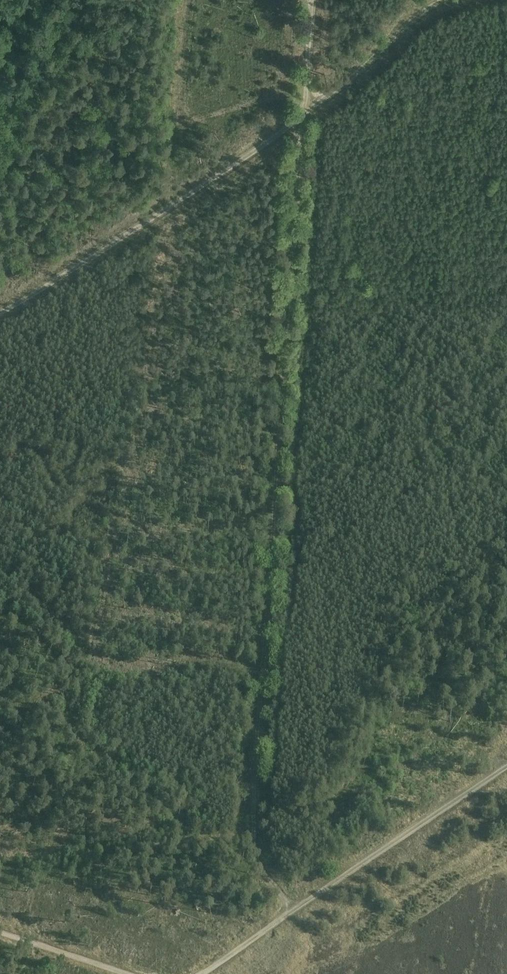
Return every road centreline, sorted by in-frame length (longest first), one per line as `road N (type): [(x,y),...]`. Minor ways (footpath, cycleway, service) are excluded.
road 1 (track): [(304,115),(254,788),(254,855),(292,911)]
road 2 (track): [(304,115),(0,313)]
road 3 (track): [(506,767),(292,911)]
road 4 (track): [(443,0),(304,115)]
road 5 (track): [(131,973),(0,932)]

